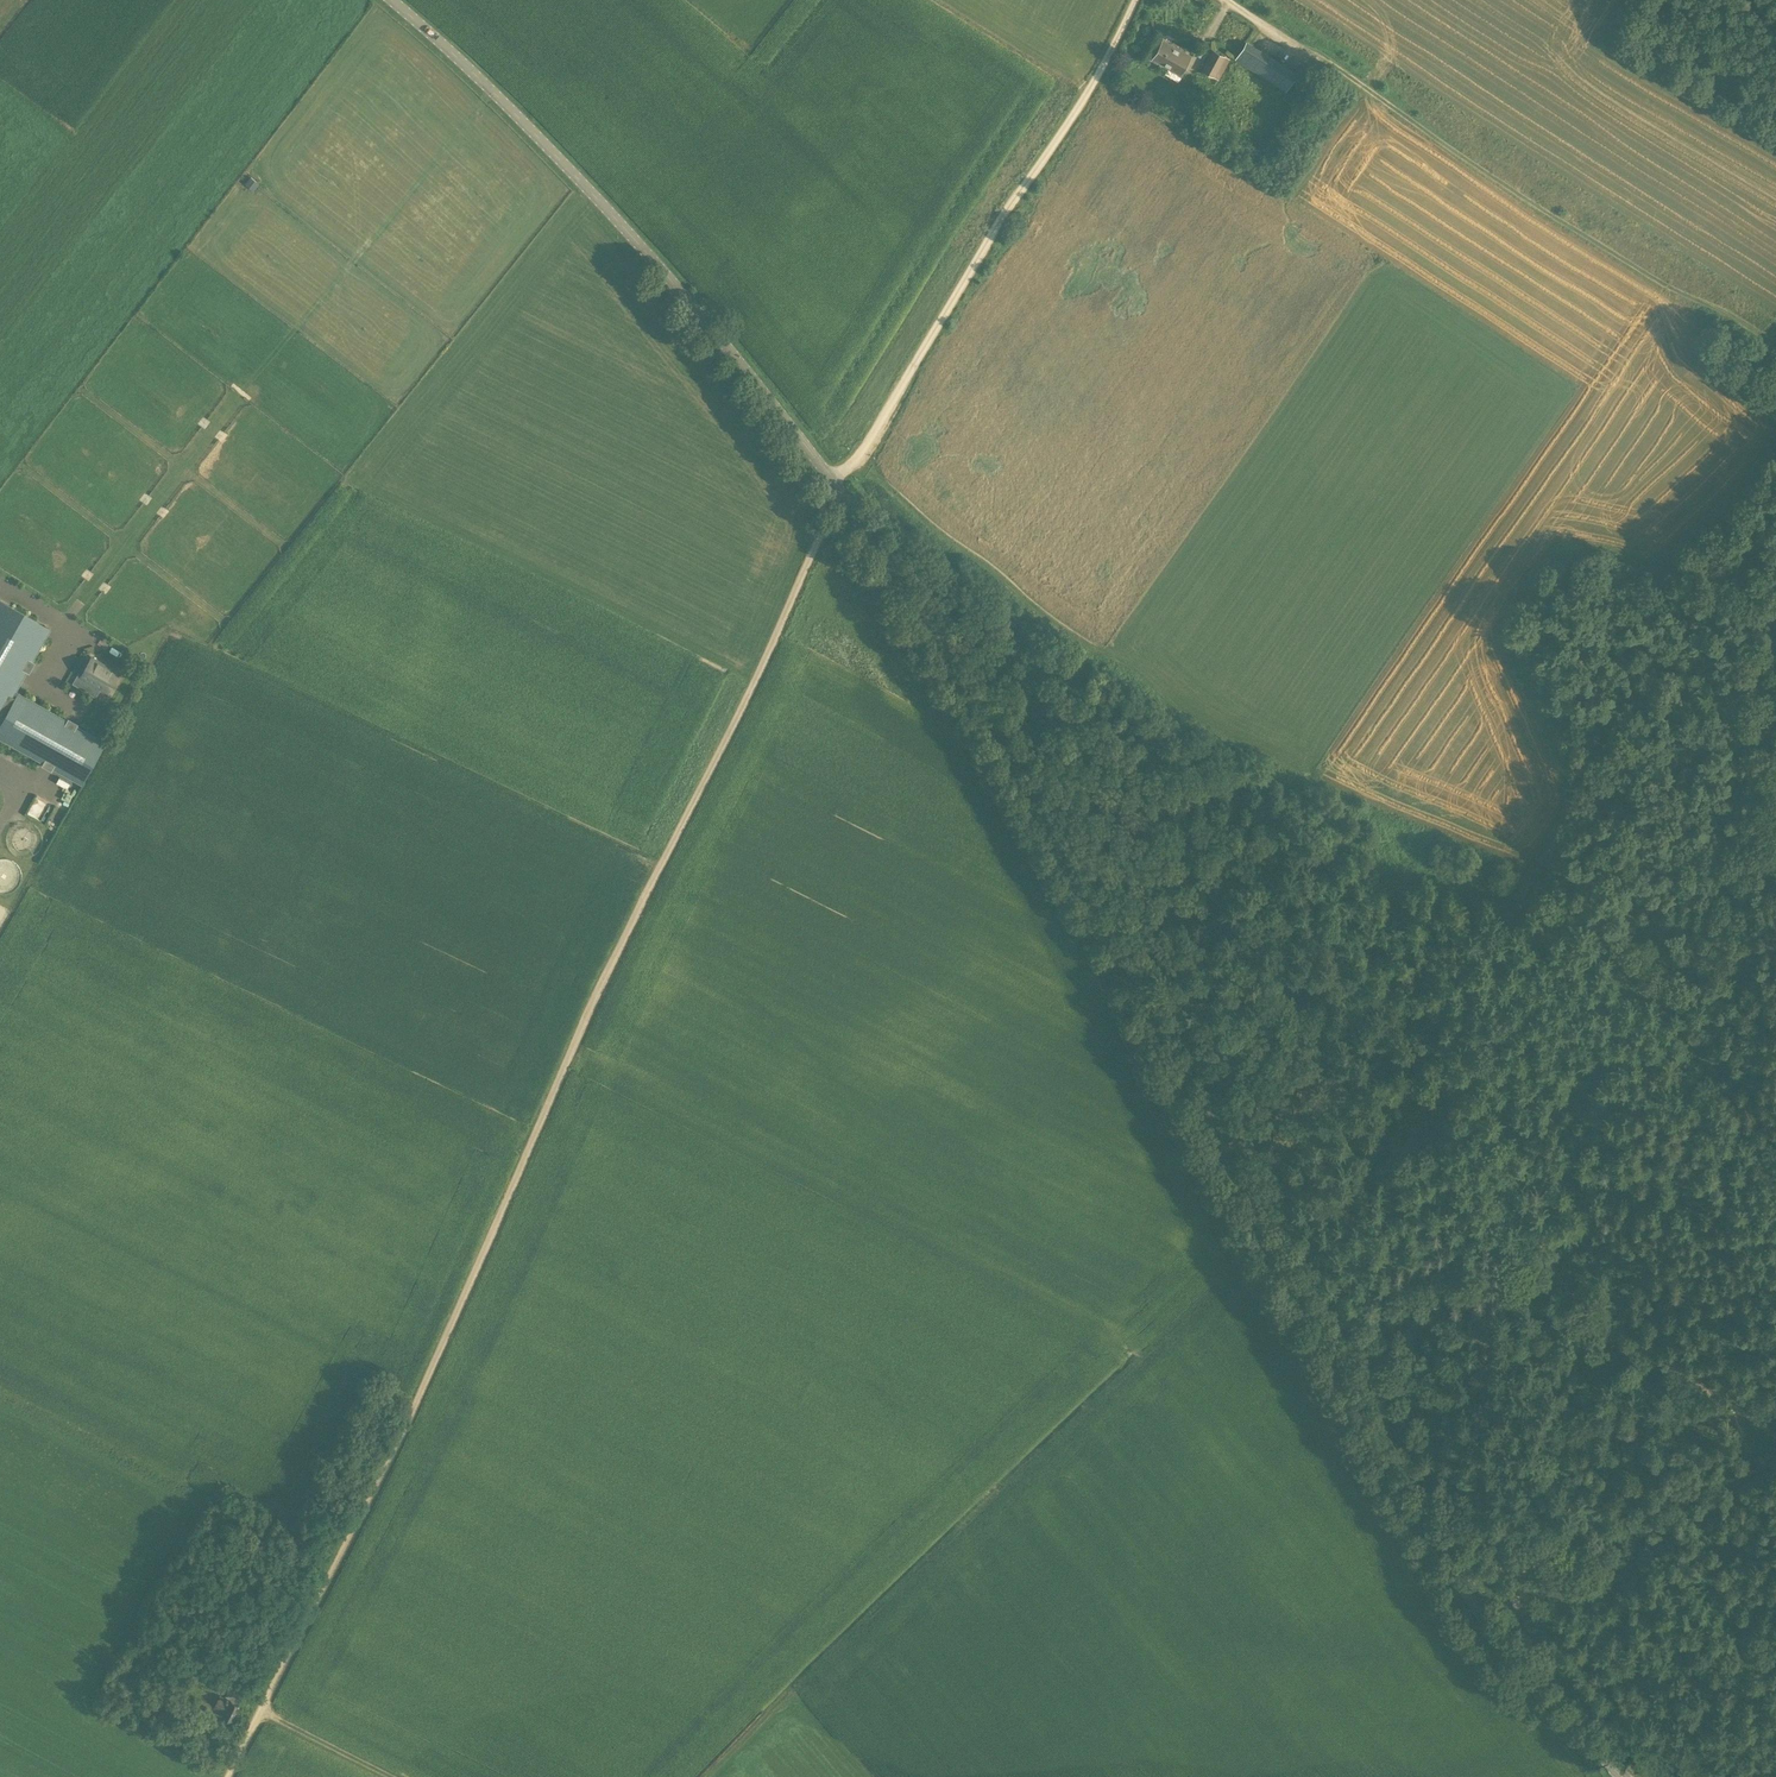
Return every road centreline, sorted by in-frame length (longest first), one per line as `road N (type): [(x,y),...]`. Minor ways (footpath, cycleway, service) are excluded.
road 1 (tertiary): [(1624,1776),(1492,1636),(1458,1584),(1009,747),(847,499),(641,237),(398,0)]
road 2 (track): [(231,1776),(831,516),(847,499)]
road 3 (track): [(857,460),(942,568),(1185,733),(1208,806),(1261,833),(1293,862),(1327,930),(1424,986),(1455,1023),(1545,1217)]
road 4 (track): [(857,460),(1092,85),(1136,0)]
road 5 (track): [(1767,1043),(1672,983),(1775,808)]
road 6 (track): [(1545,1217),(1547,1255),(1577,1298),(1732,1405)]
road 7 (track): [(1597,1532),(1608,1565),(1519,1590),(1501,1585),(1492,1570)]
road 8 (track): [(1775,1461),(1636,1517)]

